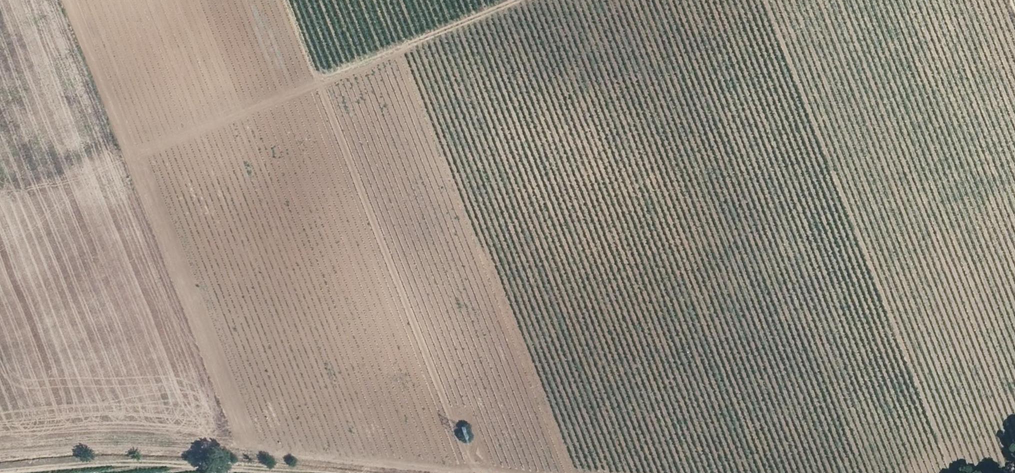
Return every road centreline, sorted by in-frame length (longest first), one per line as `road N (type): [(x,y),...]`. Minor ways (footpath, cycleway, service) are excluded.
road 1 (track): [(247,472),(110,463),(7,472)]

